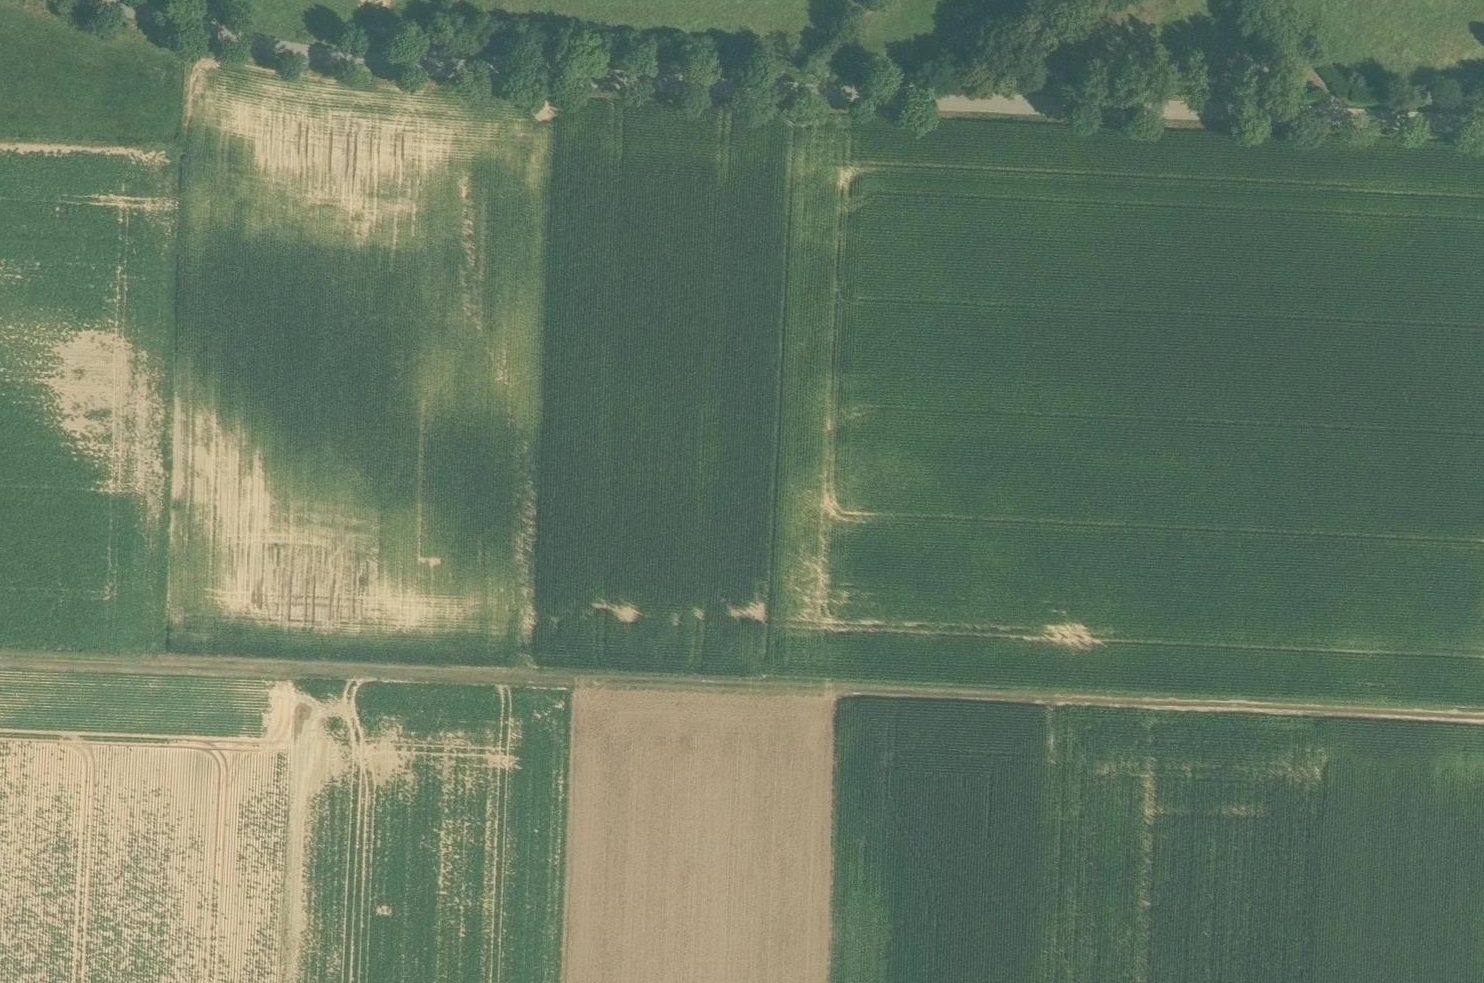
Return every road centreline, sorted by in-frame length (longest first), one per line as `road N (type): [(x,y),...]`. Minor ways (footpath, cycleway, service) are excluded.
road 1 (track): [(0,667),(1483,729)]
road 2 (unclassified): [(1483,125),(408,67),(310,57),(104,0)]

